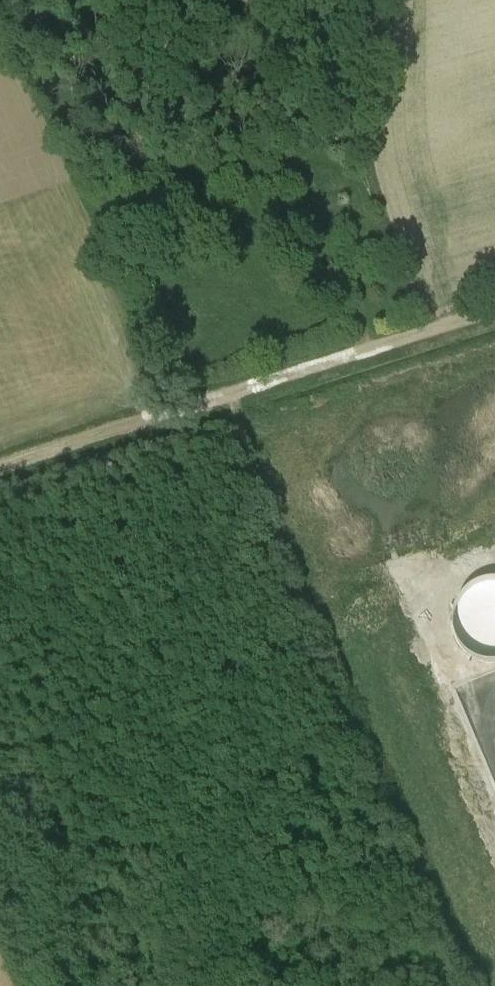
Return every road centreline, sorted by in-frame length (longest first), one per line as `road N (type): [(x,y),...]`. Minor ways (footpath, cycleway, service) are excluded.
road 1 (track): [(0,470),(494,315)]

